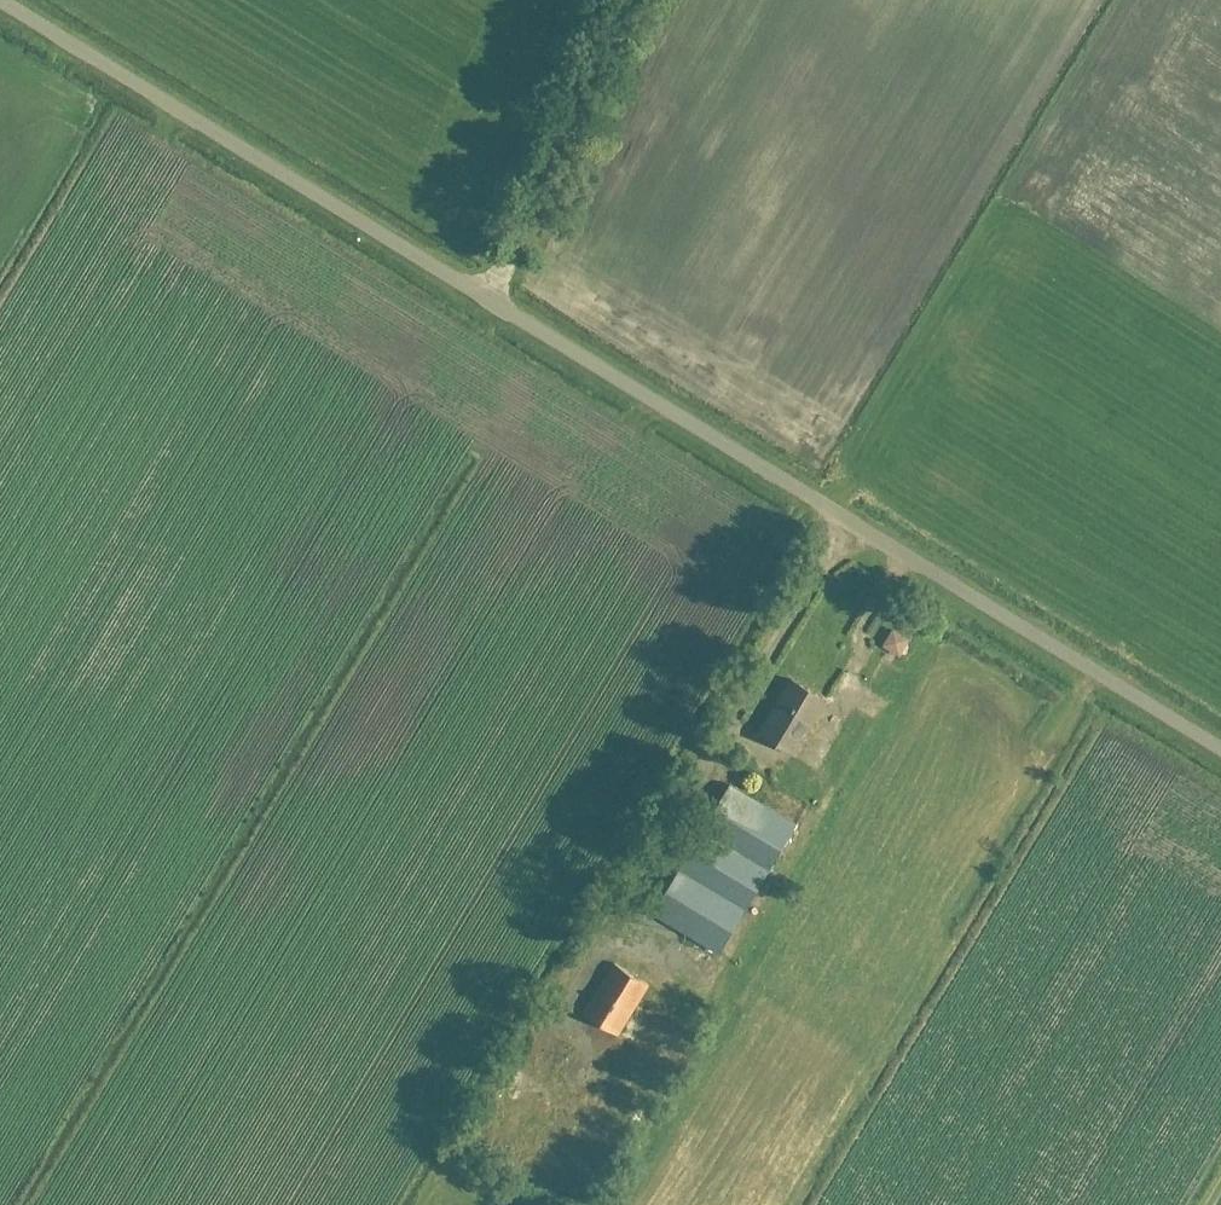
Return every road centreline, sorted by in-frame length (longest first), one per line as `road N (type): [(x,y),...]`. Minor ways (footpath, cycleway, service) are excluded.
road 1 (unclassified): [(1220,750),(0,3)]

